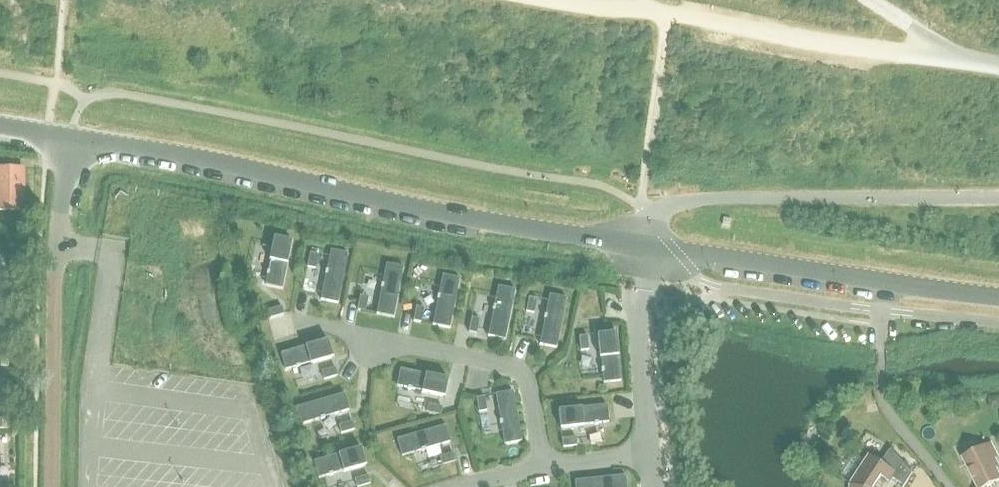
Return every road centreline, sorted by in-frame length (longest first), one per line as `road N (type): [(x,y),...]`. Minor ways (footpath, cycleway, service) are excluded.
road 1 (unclassified): [(998,297),(487,221),(70,138)]
road 2 (unclassified): [(49,486),(56,239),(70,138)]

